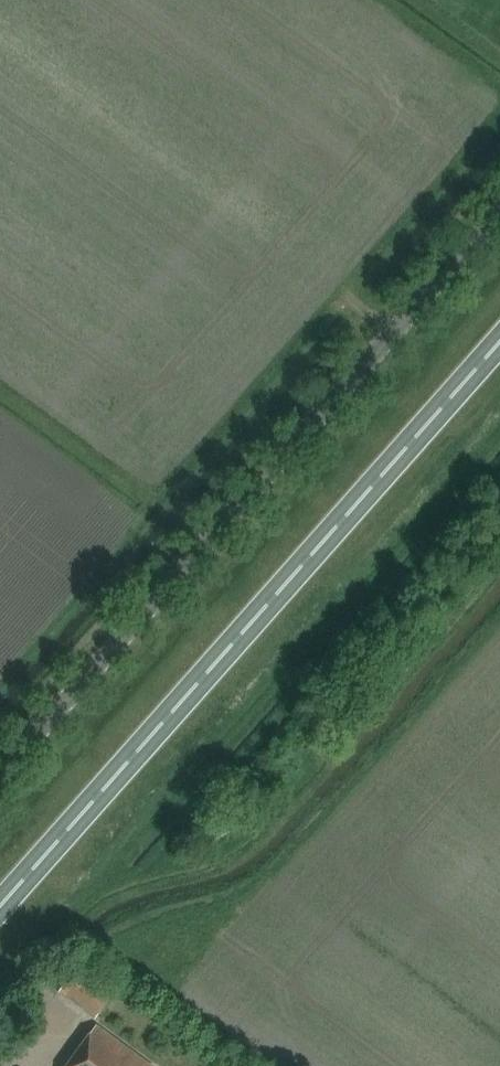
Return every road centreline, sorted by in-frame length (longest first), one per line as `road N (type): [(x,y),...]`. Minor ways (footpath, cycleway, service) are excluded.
road 1 (trunk): [(0,906),(499,342)]
road 2 (unclassified): [(0,776),(499,213)]

